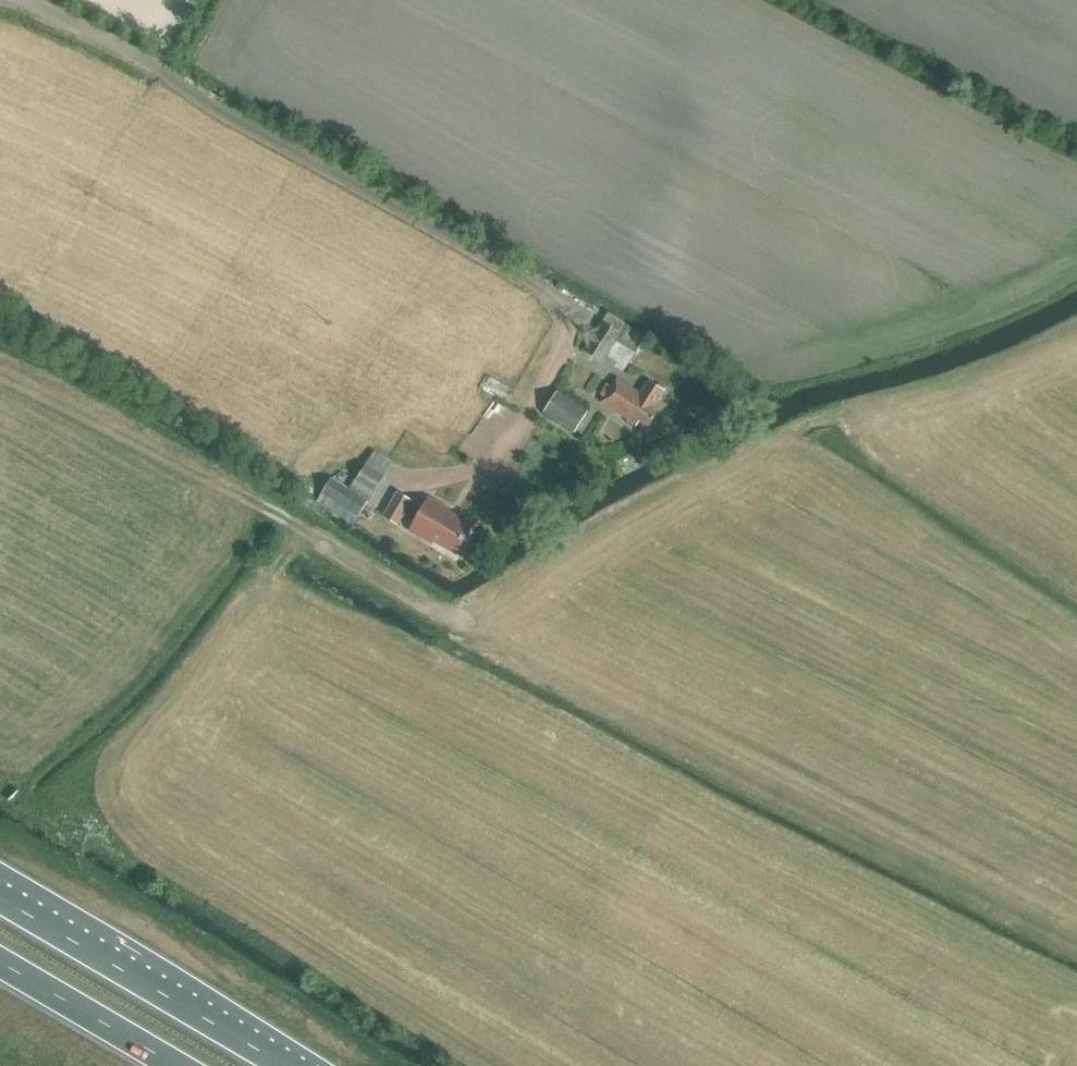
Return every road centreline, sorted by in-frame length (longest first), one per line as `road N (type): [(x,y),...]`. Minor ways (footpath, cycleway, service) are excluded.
road 1 (trunk): [(285,1065),(0,898)]
road 2 (trunk): [(0,962),(176,1065)]

